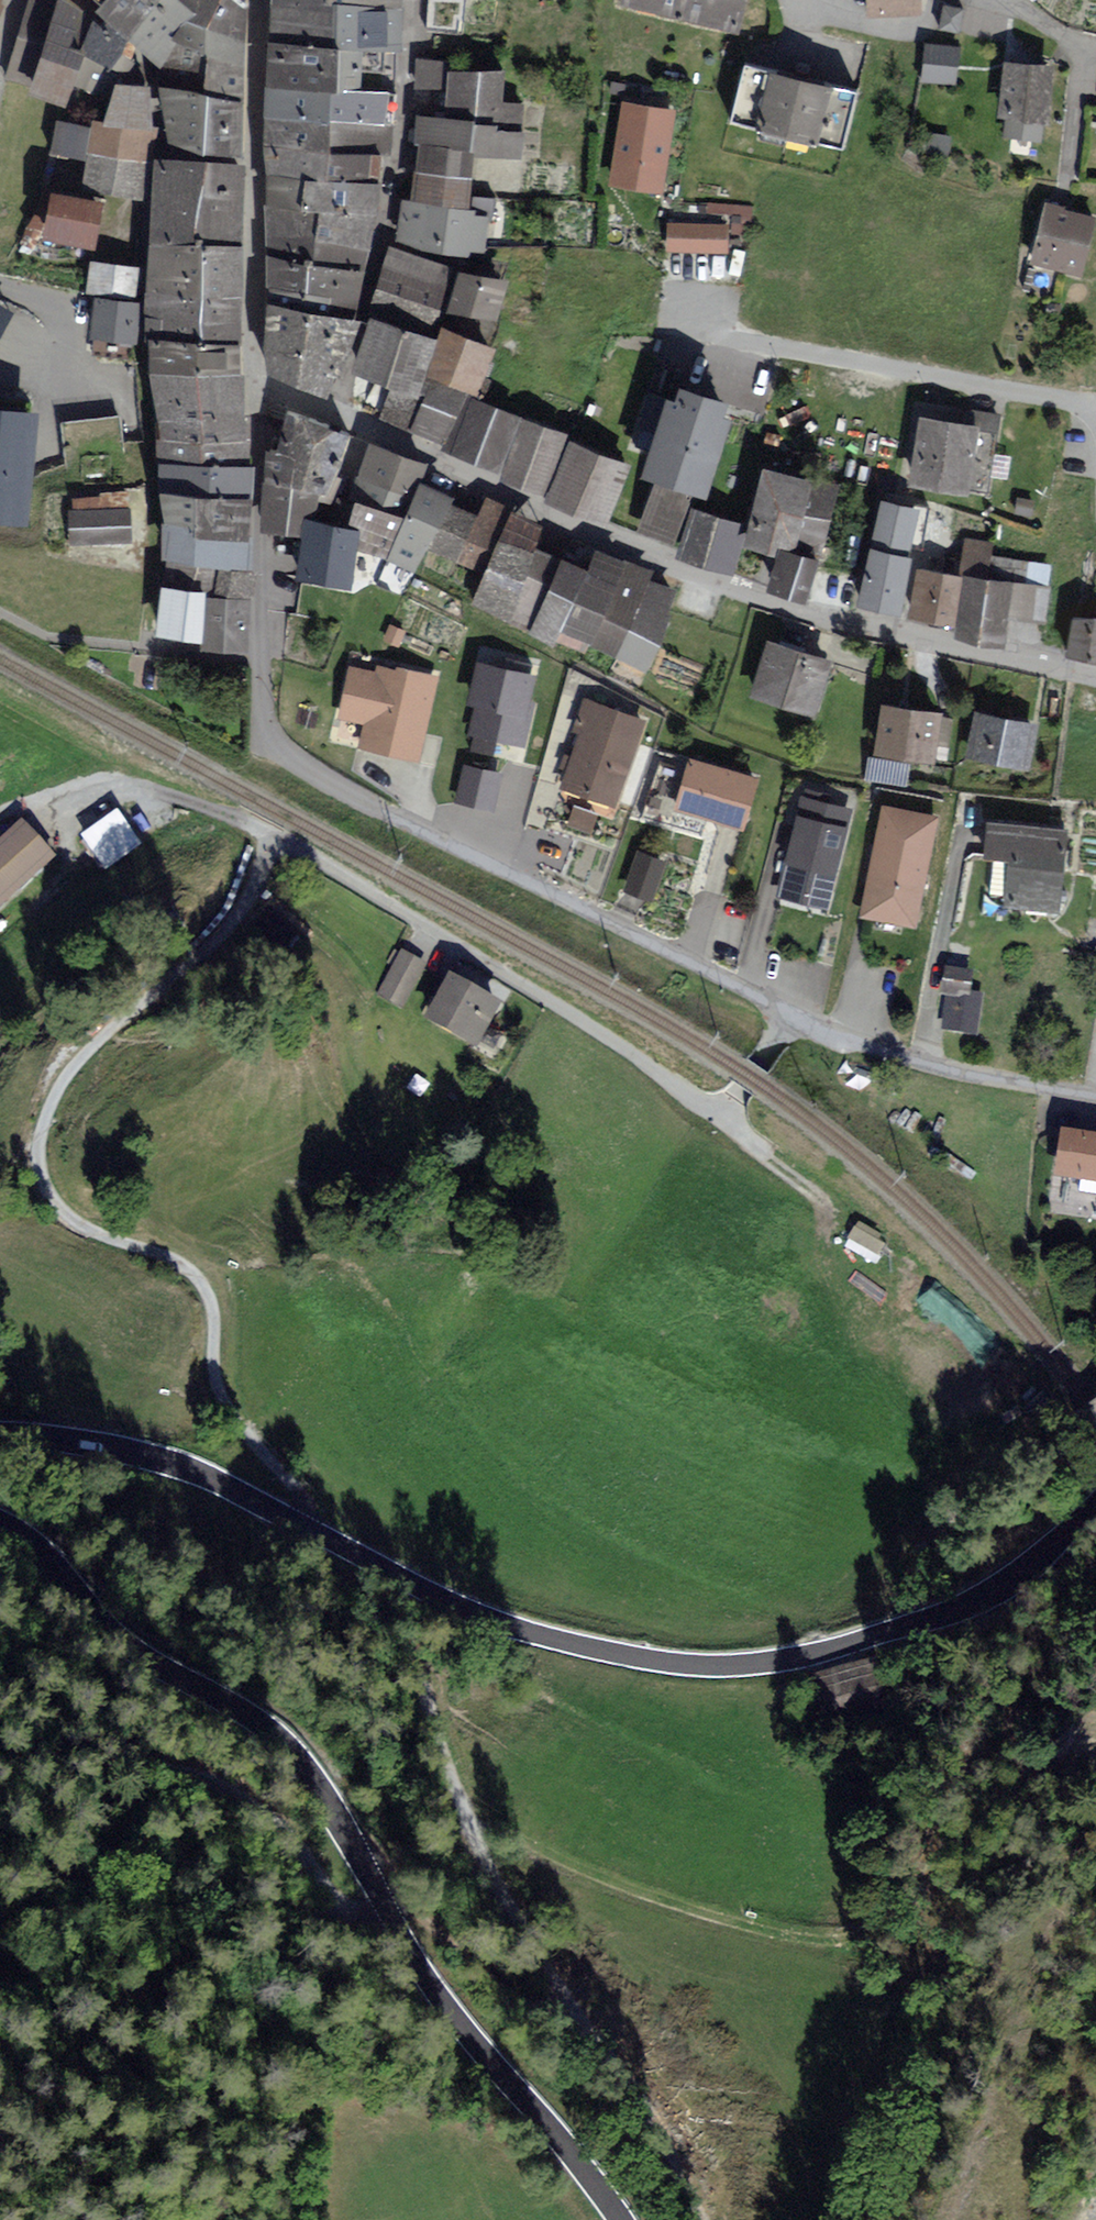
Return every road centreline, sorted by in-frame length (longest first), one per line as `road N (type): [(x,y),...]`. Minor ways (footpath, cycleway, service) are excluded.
road 1 (tertiary): [(1095,1501),(1030,1561),(918,1626),(776,1660),(689,1663),(474,1615),(195,1470),(124,1450),(0,1435)]
road 2 (track): [(47,1187),(76,1221),(178,1261),(205,1285),(215,1318),(214,1365),(230,1414),(305,1501),(317,1528),(310,1549),(318,1567),(425,1677),(479,1845),(595,2031)]
road 3 (tertiary): [(0,1523),(25,1538),(113,1632),(245,1710),(297,1754),(432,1986),(621,2219)]
road 4 (residential): [(339,415),(628,551),(859,625),(1095,674)]
road 5 (track): [(467,1806),(513,1839),(680,1898),(831,1939),(905,1929),(1016,1795),(1079,1751),(1095,1758)]
road 6 (track): [(595,2031),(485,1973),(411,1905),(349,1913),(281,1823),(245,1793),(212,1774),(77,1736),(0,1687)]
road 7 (residential): [(789,1016),(299,766),(266,732),(257,653)]
road 8 (unclassified): [(721,1114),(273,842)]
road 9 (track): [(273,842),(234,925),(93,1047),(66,1081),(35,1157),(47,1187)]
road 10 (residential): [(1095,416),(1074,402),(680,326)]
road 11 (residential): [(339,415),(397,165),(410,0)]
road 12 (residential): [(1095,1098),(921,1062),(789,1016)]
road 13 (track): [(151,651),(155,490),(139,351)]
road 14 (residential): [(257,653),(257,385)]
road 15 (residential): [(250,163),(257,385)]
road 16 (track): [(595,2031),(653,2111),(706,2219)]
road 17 (residential): [(155,151),(139,351)]
road 18 (residential): [(155,151),(146,73),(76,0)]
road 19 (residential): [(255,0),(250,163)]
road 20 (residential): [(800,0),(841,20),(900,29),(919,23),(938,0)]
road 21 (track): [(767,1153),(815,1190),(842,1256)]

